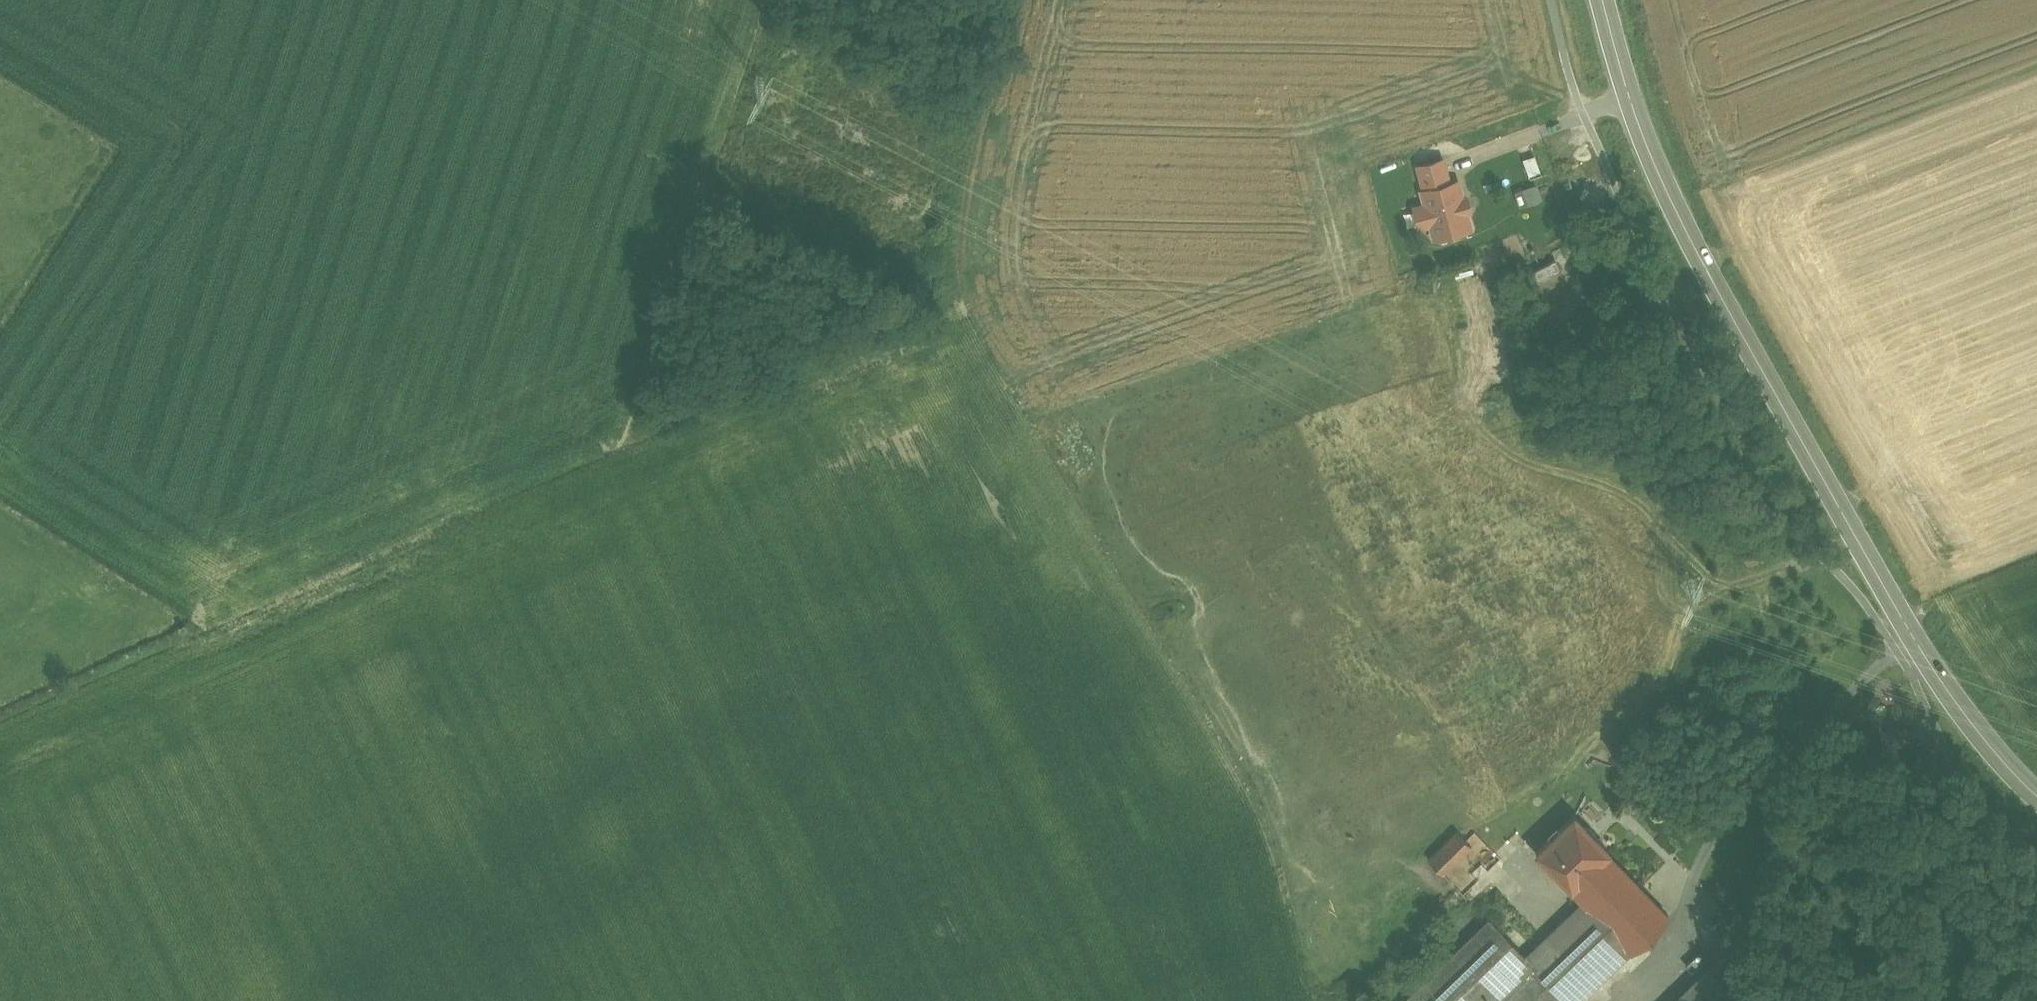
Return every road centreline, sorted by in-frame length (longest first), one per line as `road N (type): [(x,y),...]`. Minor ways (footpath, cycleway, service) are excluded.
road 1 (secondary): [(1605,0),(1633,102),(1704,265),(1922,648),(1982,738),(2036,792)]

